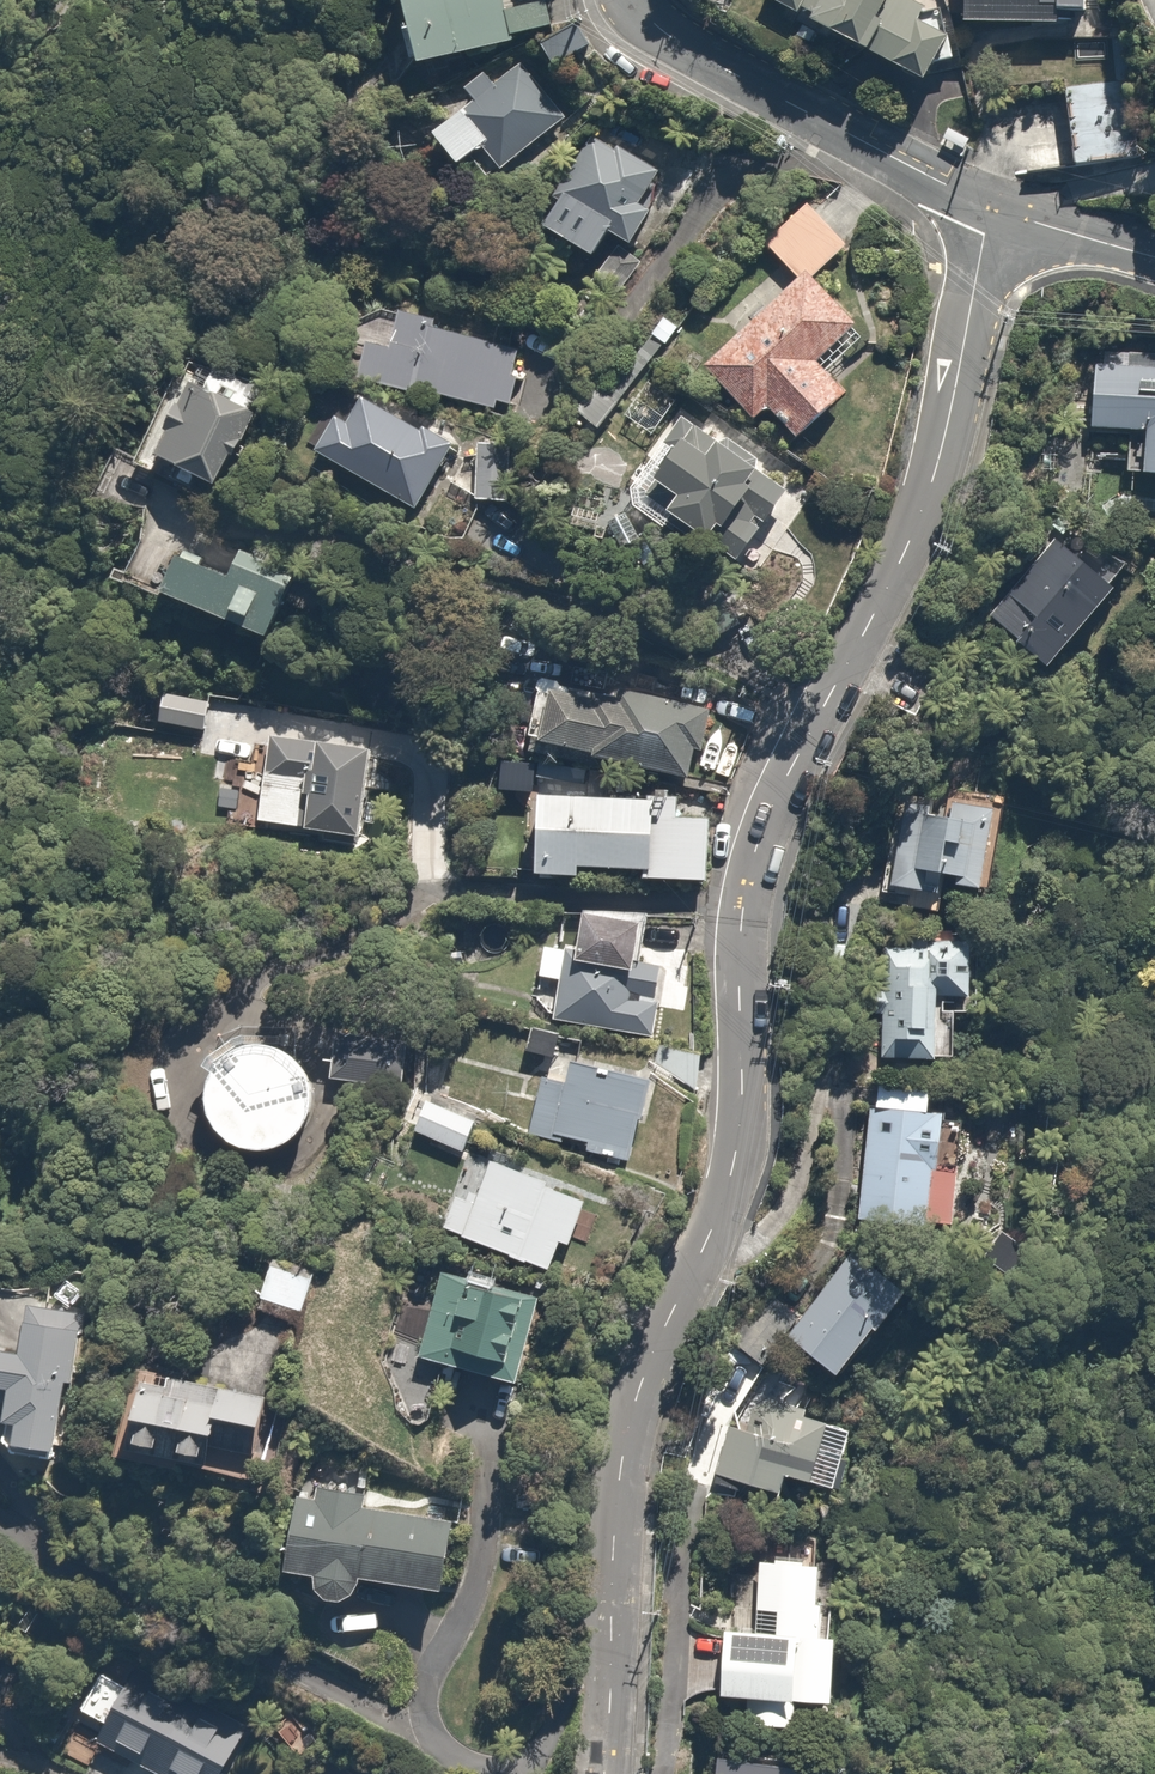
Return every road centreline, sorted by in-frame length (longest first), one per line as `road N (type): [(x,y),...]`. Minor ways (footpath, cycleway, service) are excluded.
road 1 (residential): [(609,1603),(640,1402),(719,1224),(730,1177),(754,914),(775,822),(817,723),(884,603),(938,455),(988,212)]
road 2 (residential): [(609,1603),(542,1749),(512,1773),(474,1770),(442,1755),(427,1737),(427,1692),(482,1563)]
road 3 (residential): [(988,212),(937,193),(673,47),(654,35),(630,0)]
road 4 (residential): [(1154,260),(1062,242),(988,212)]
road 5 (residential): [(603,1773),(609,1603)]

